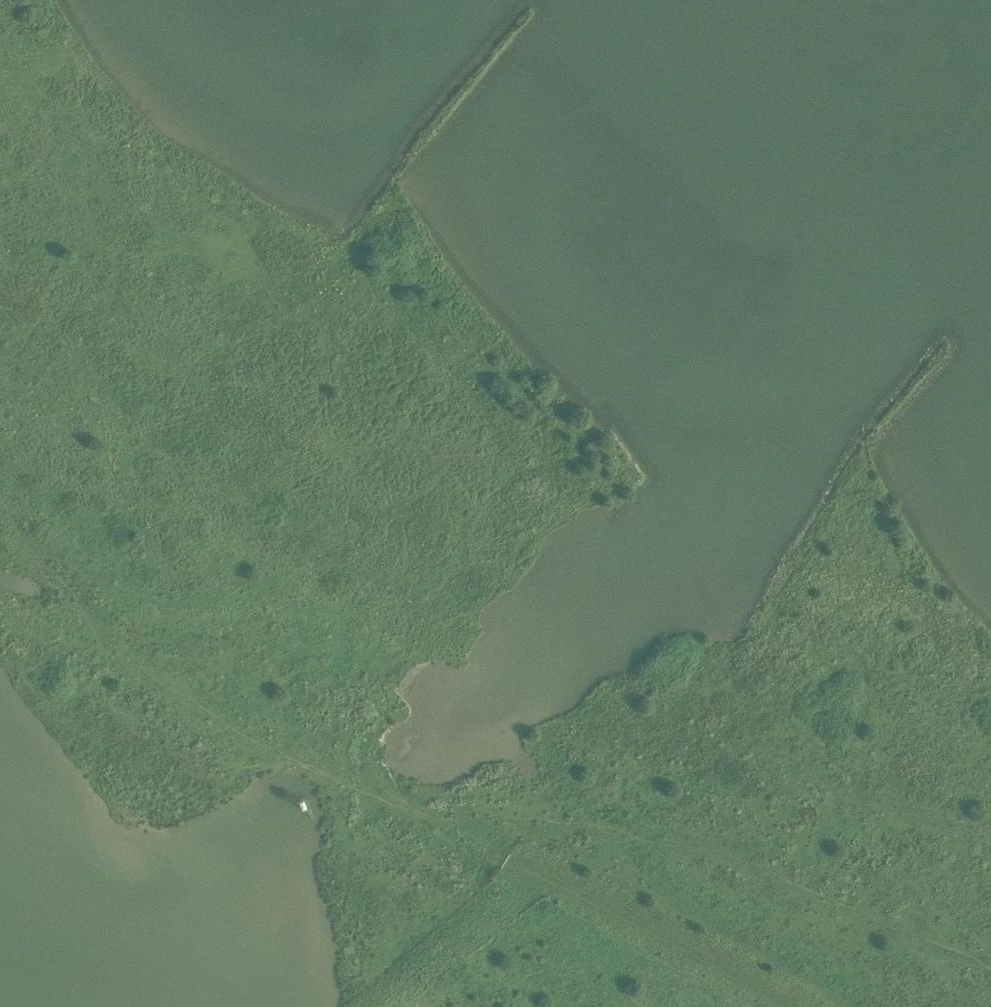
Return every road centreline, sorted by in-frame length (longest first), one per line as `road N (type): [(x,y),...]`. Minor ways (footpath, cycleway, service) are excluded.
road 1 (track): [(778,1006),(686,946),(453,849),(393,815),(366,779),(364,678),(383,646),(439,628),(503,579),(565,477),(552,446),(420,311),(296,285),(235,257),(153,174),(82,143),(0,87)]
road 2 (track): [(0,547),(164,594),(321,612)]
road 3 (track): [(536,885),(377,1006)]

